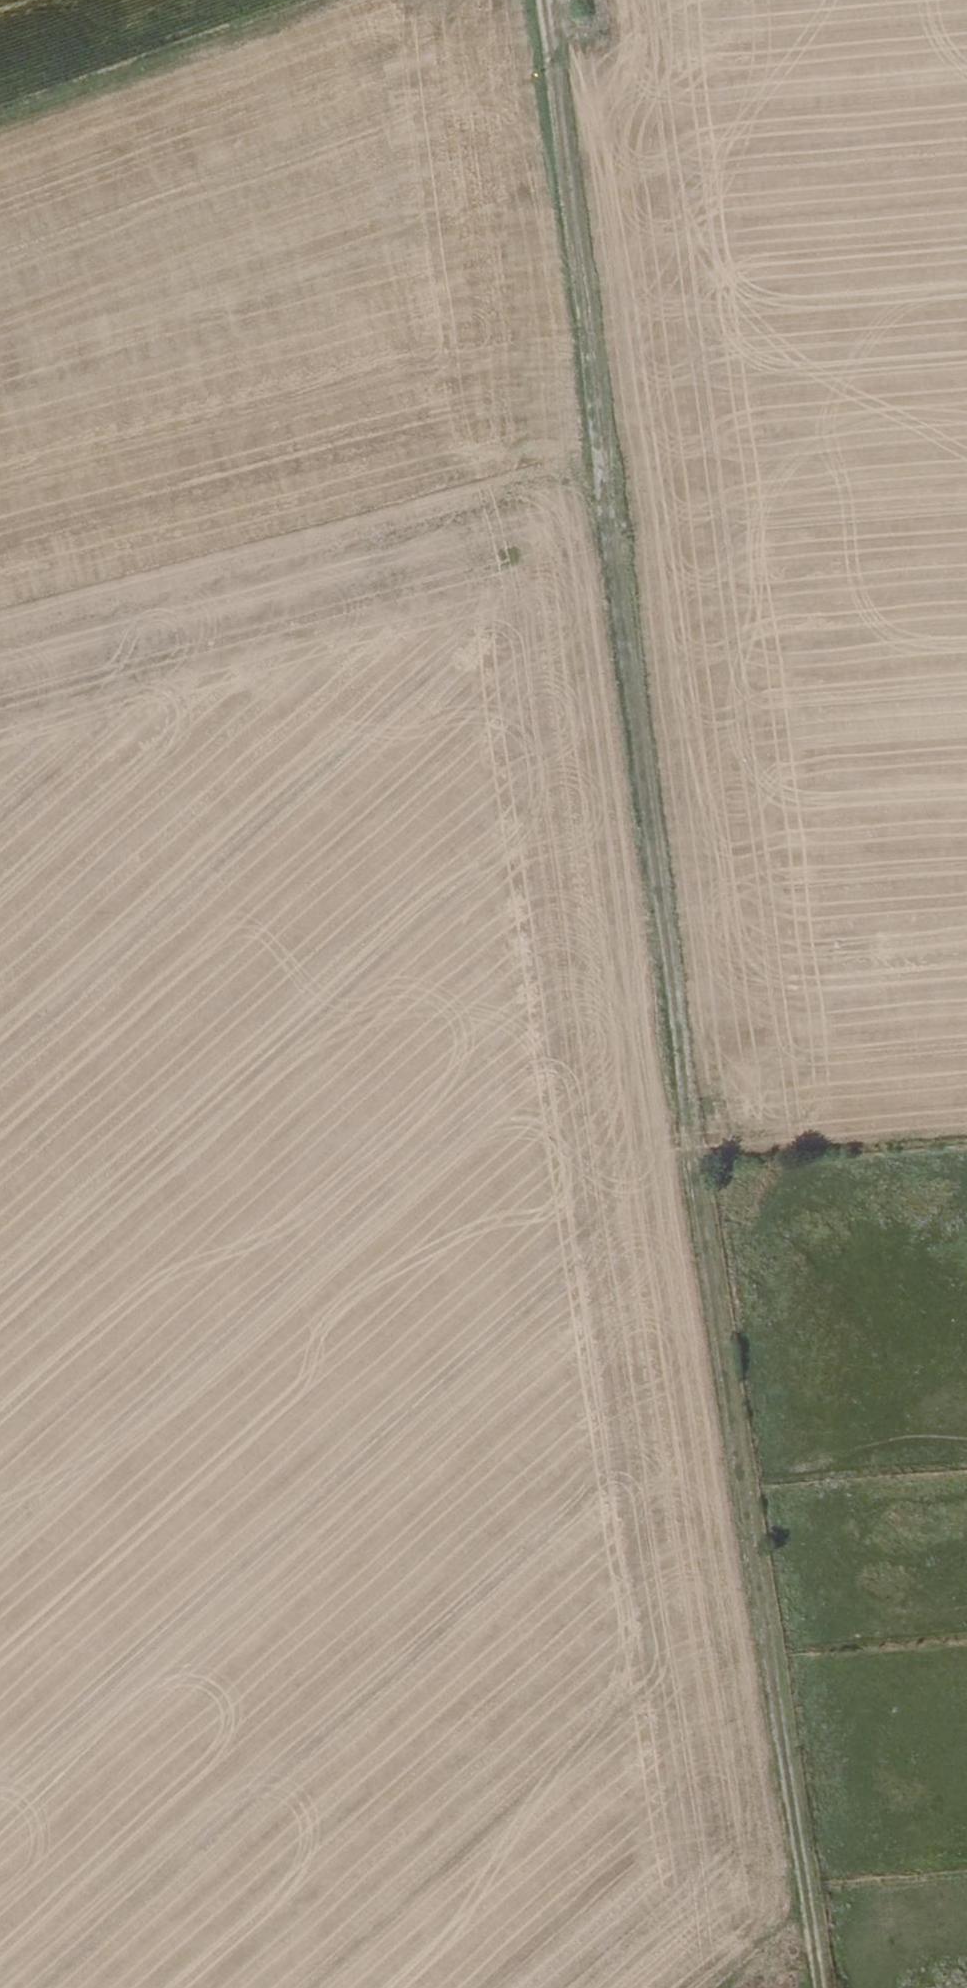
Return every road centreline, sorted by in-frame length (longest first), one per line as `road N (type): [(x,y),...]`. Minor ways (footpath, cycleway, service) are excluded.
road 1 (track): [(824,1987),(539,0)]
road 2 (track): [(343,0),(0,122)]

